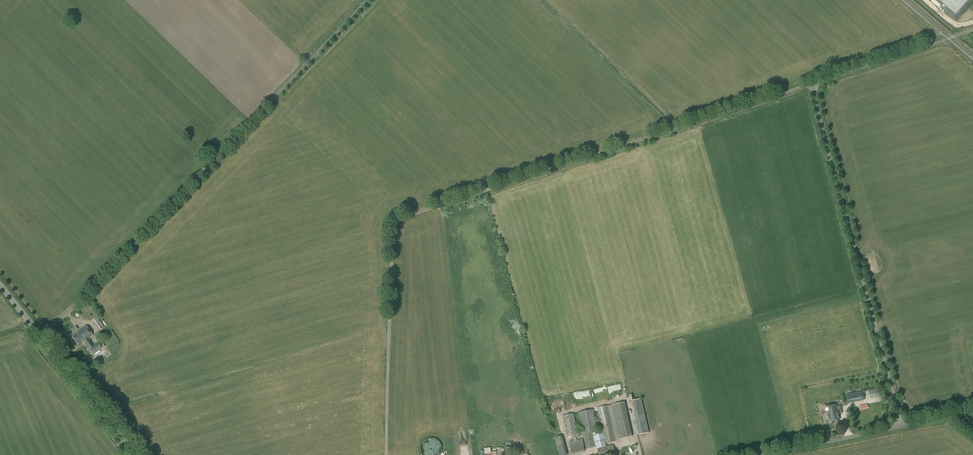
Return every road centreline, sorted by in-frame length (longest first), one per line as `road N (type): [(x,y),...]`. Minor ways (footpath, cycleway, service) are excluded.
road 1 (unclassified): [(387,454),(399,219),(812,86)]
road 2 (unclassified): [(41,337),(367,0)]
road 3 (unclassified): [(812,86),(902,427)]
road 4 (tertiary): [(136,454),(41,337)]
road 5 (unclassified): [(768,454),(902,427)]
road 6 (unclassified): [(812,86),(937,43)]

